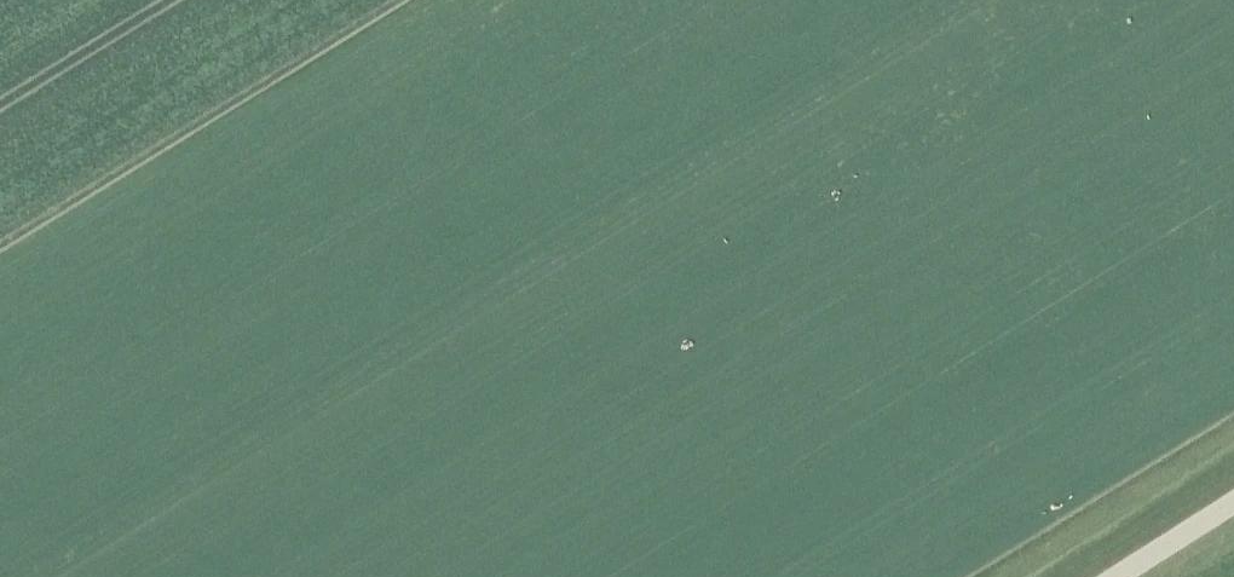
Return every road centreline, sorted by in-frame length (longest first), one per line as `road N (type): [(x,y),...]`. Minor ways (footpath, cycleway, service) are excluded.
road 1 (unclassified): [(1108,576),(1233,499)]

